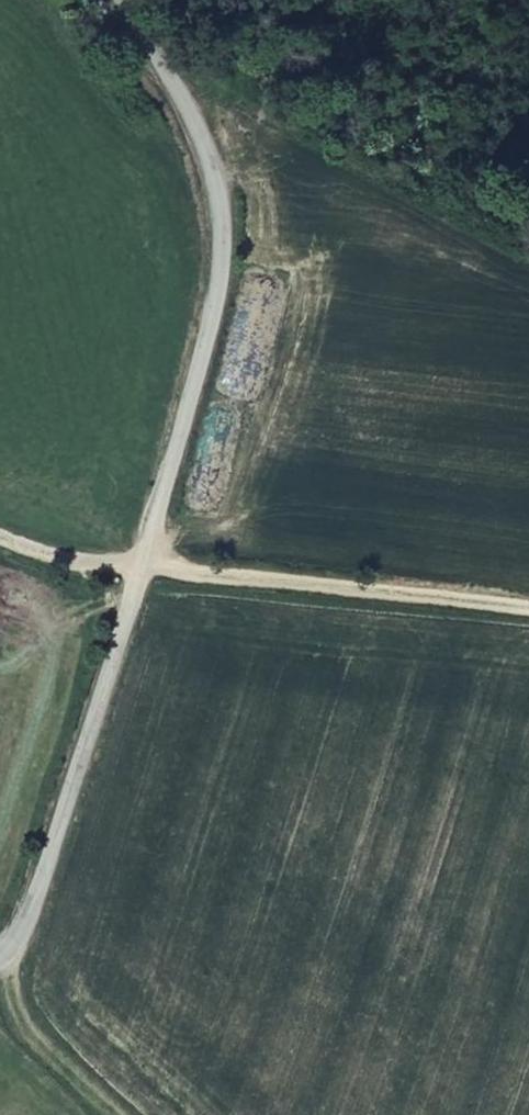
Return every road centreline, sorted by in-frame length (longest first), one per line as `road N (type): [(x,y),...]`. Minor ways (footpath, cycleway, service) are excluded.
road 1 (unclassified): [(141,572),(214,293),(220,211),(208,154),(122,0)]
road 2 (unclassified): [(0,956),(26,924),(38,893),(141,572)]
road 3 (track): [(145,559),(528,605)]
road 4 (track): [(10,950),(9,999),(33,1051),(106,1114)]
road 5 (unclassified): [(141,572),(78,568),(0,536)]

